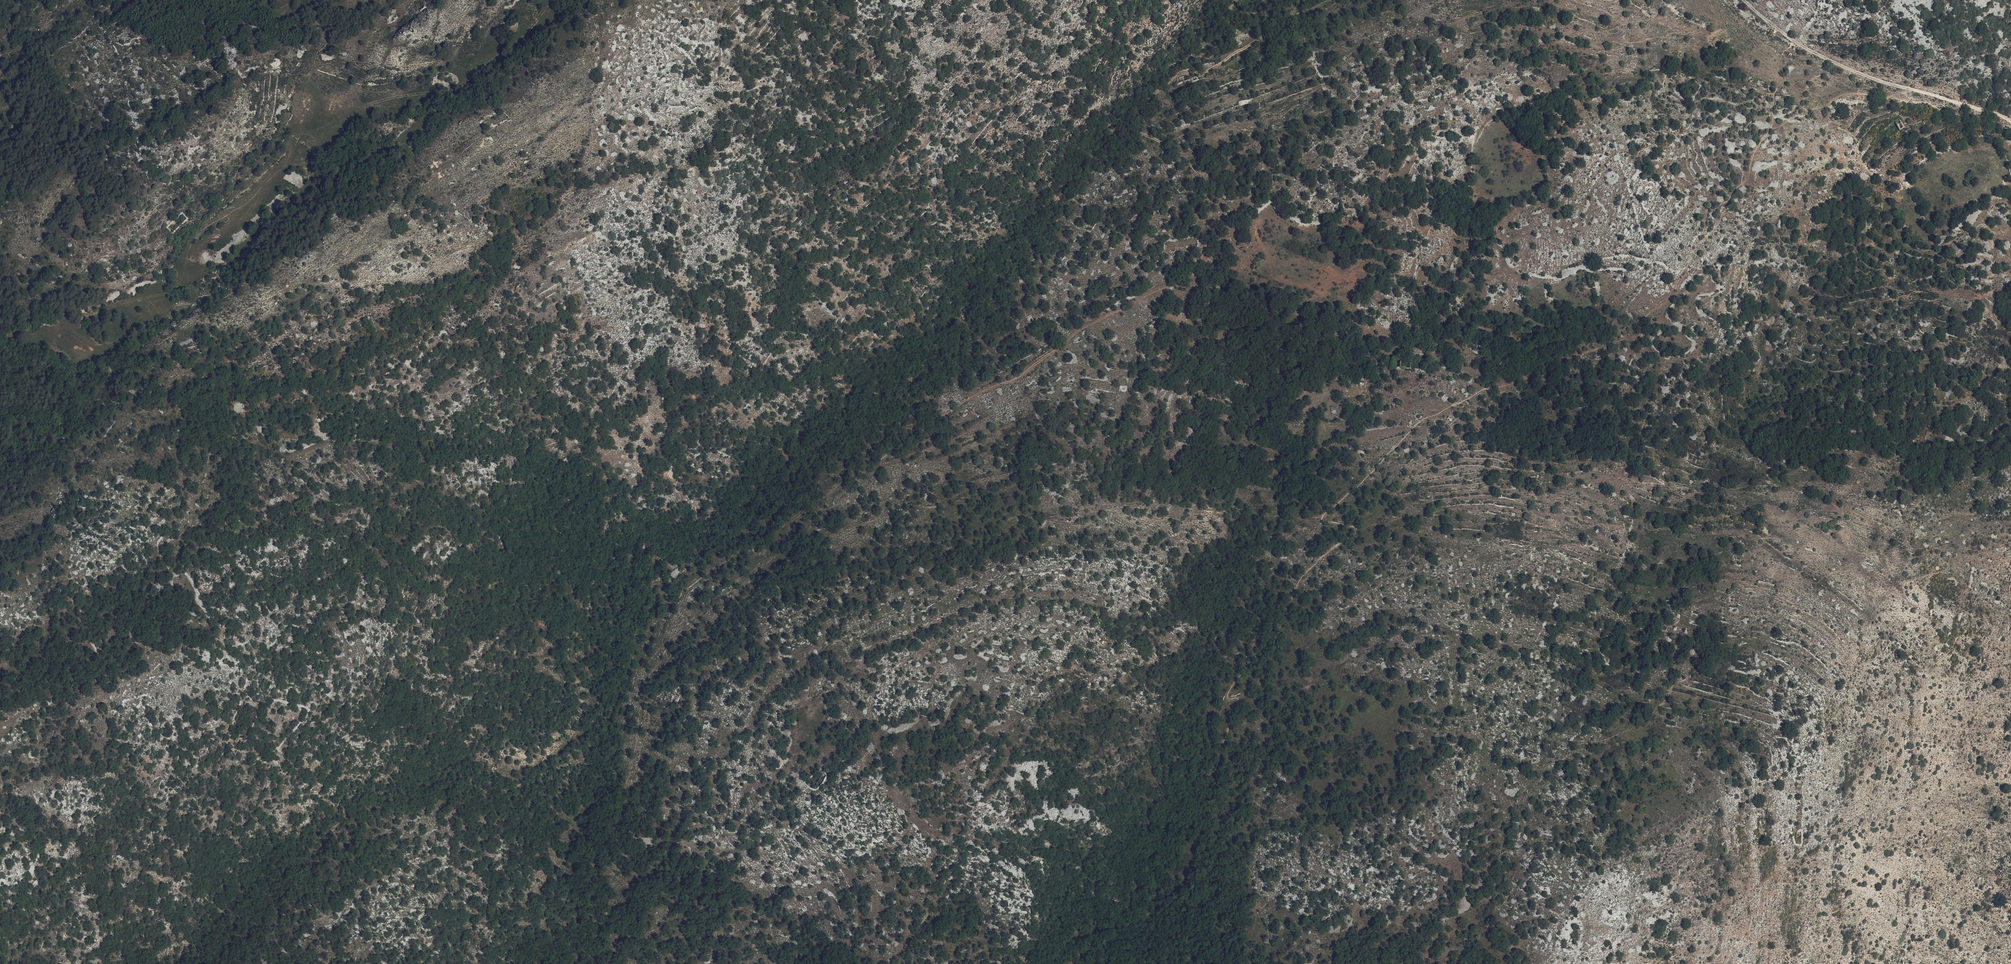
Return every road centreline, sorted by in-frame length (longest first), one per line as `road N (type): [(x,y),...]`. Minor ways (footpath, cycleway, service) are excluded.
road 1 (track): [(1237,0),(1234,10),(1241,14),(1289,12),(1290,18),(1210,70),(1176,77),(1112,123),(1182,153),(1255,229),(1266,254)]
road 2 (track): [(2010,117),(1852,70),(1784,34),(1744,0)]

